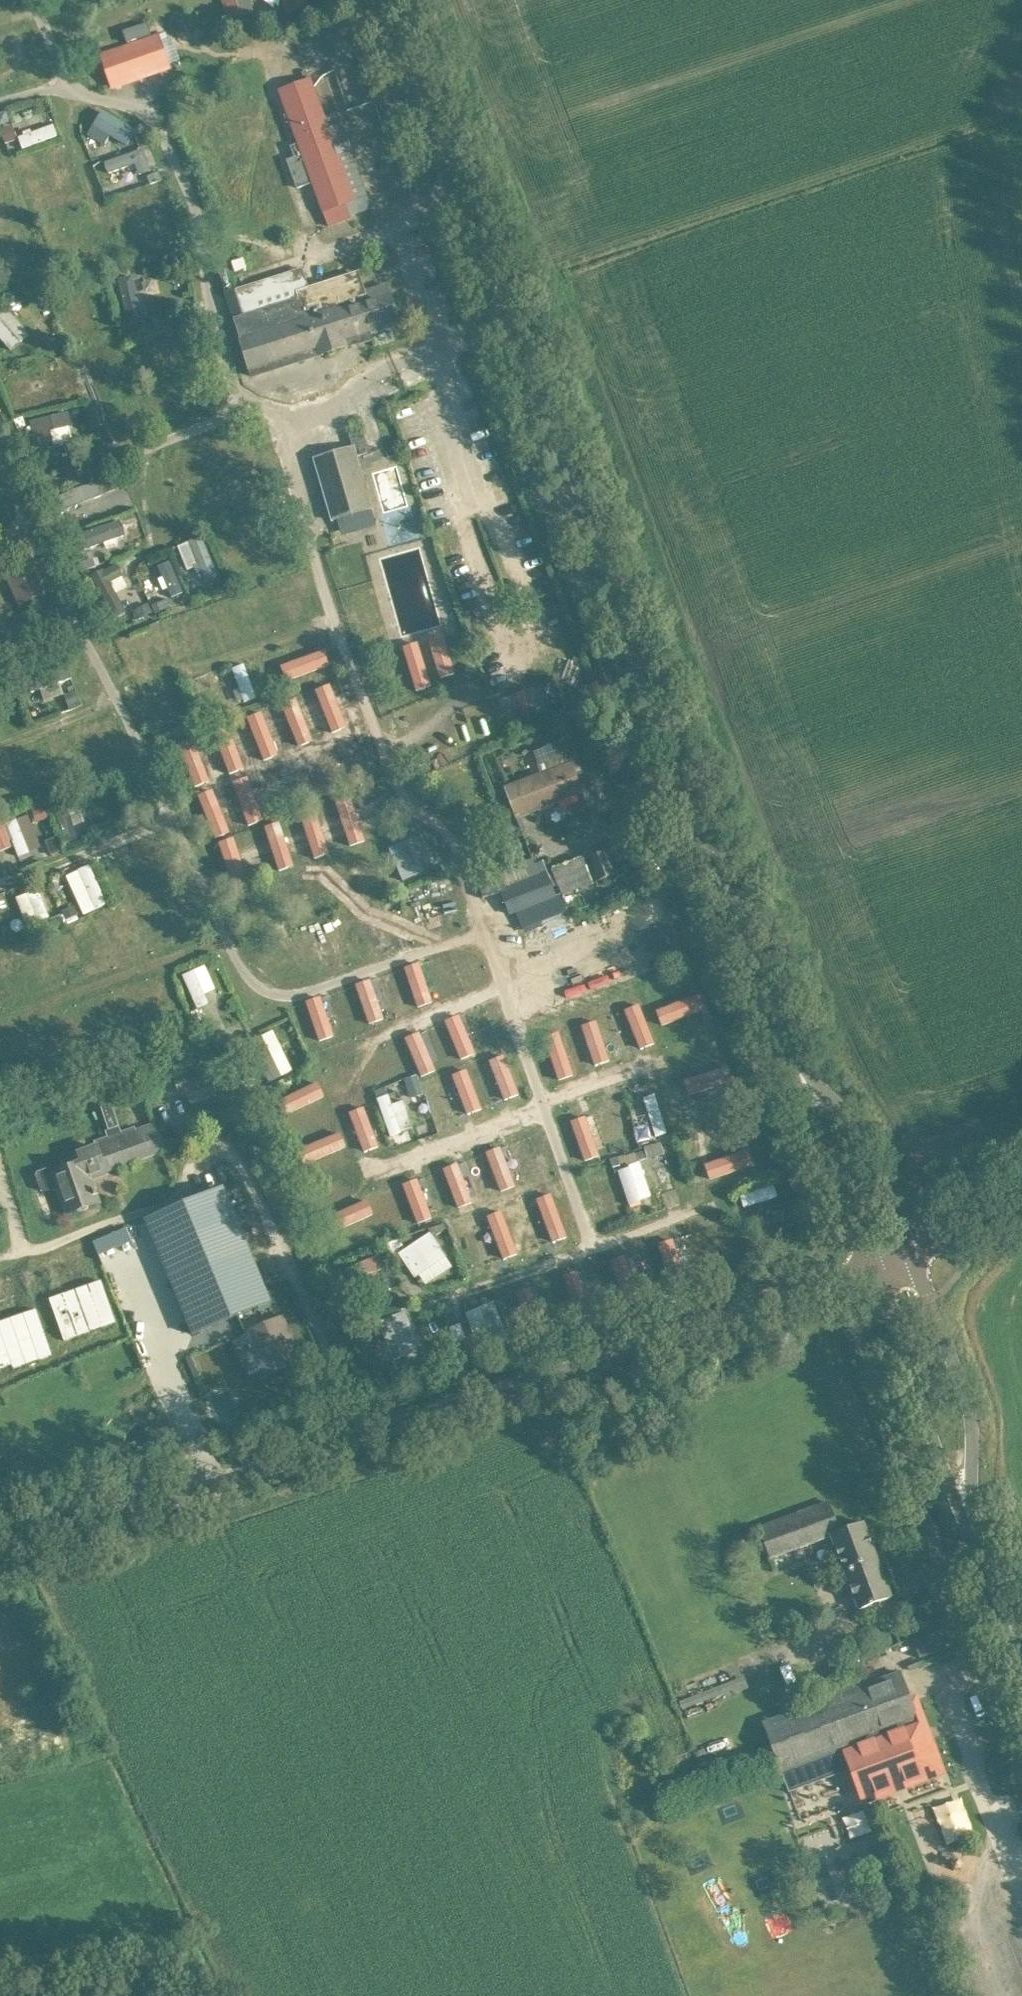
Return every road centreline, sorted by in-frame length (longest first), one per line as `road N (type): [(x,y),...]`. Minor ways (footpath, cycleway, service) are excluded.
road 1 (tertiary): [(797,1066),(384,0)]
road 2 (unclassified): [(0,1546),(874,1265)]
road 3 (tertiary): [(968,1521),(973,1430),(911,1251)]
road 4 (tertiary): [(874,1265),(968,1521)]
road 5 (tertiary): [(911,1251),(865,1136),(797,1066)]
road 6 (tertiary): [(797,1066),(810,1117),(874,1265)]
road 7 (tertiary): [(1021,1661),(968,1521)]
road 8 (unclassified): [(911,1251),(1021,1190)]

